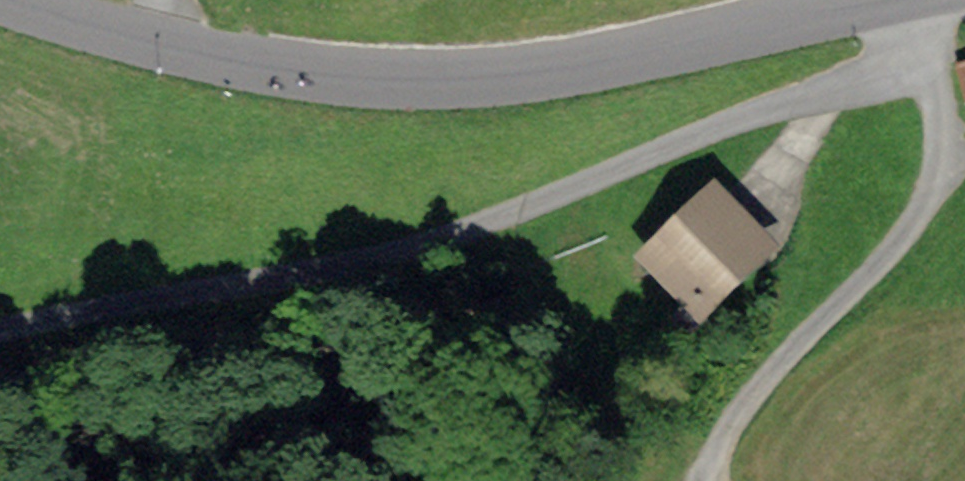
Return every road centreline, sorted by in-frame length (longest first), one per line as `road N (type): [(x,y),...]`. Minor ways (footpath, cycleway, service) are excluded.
road 1 (track): [(930,28),(834,75),(312,262),(0,320)]
road 2 (tertiary): [(872,0),(604,61),(409,76),(242,62),(24,0)]
road 3 (track): [(709,480),(718,452),(785,361),(915,223),(954,147),(930,28)]
road 4 (track): [(777,181),(834,75)]

